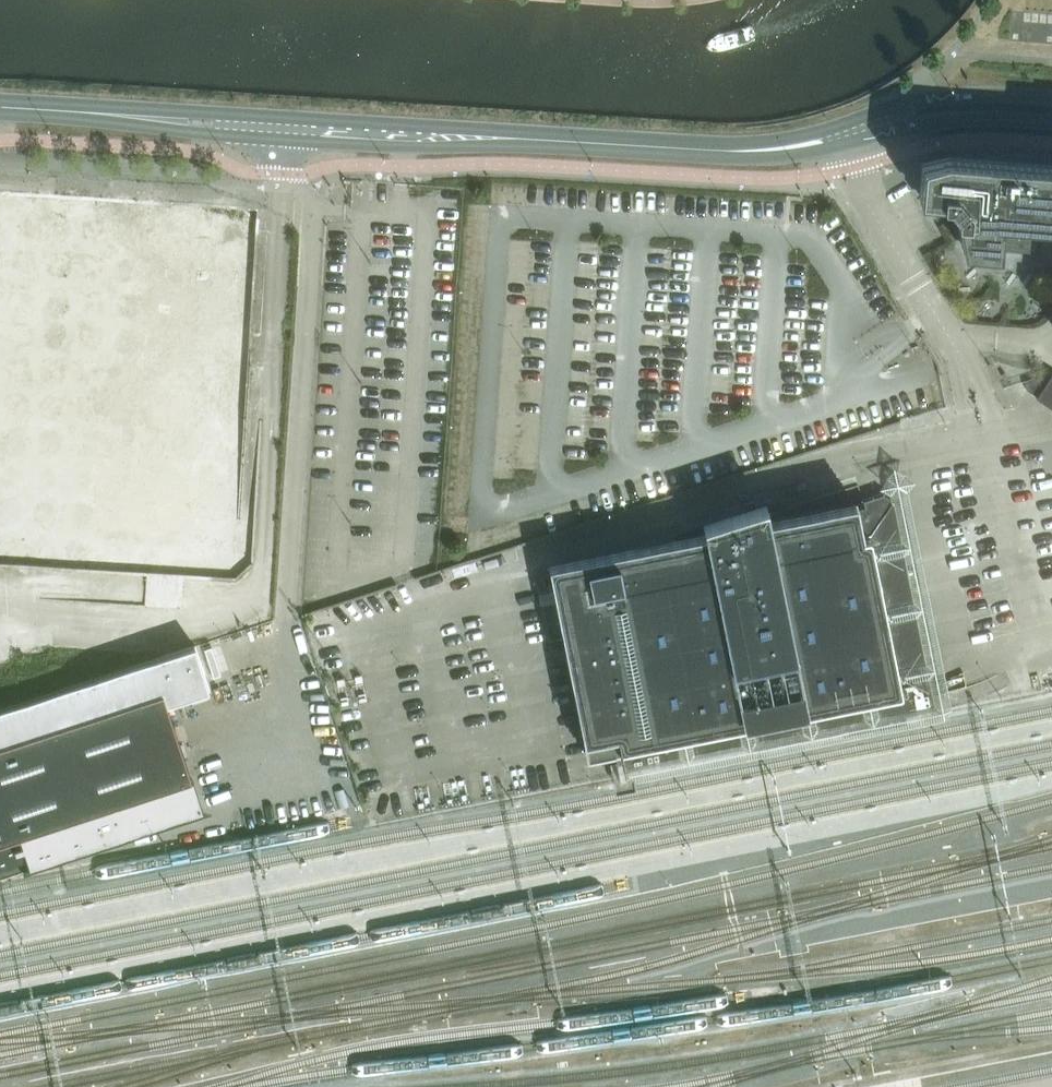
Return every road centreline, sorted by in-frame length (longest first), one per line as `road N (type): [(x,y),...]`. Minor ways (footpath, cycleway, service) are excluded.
road 1 (secondary): [(0,106),(674,147)]
road 2 (secondary): [(1051,97),(942,96),(811,133),(674,147)]
road 3 (secondary): [(674,147),(768,158),(947,120),(1051,122)]

